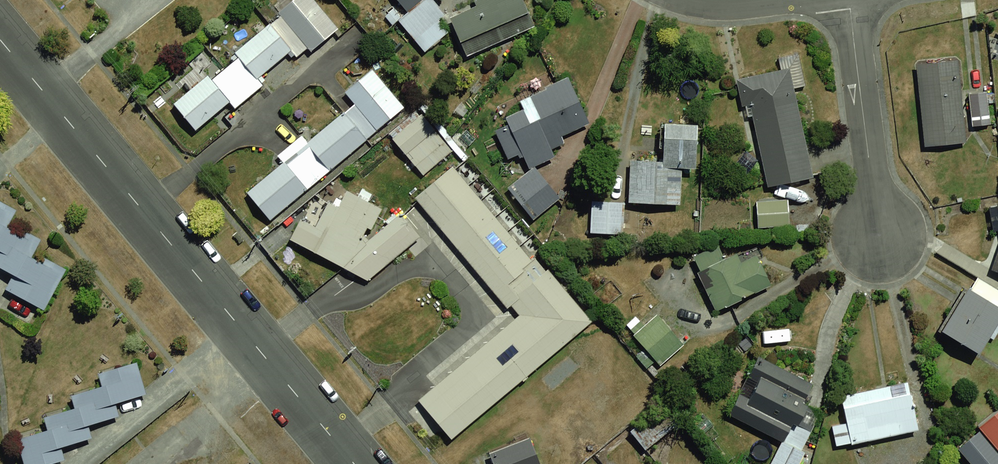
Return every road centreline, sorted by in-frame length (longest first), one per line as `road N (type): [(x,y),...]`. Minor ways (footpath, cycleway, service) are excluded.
road 1 (residential): [(354,463),(0,40)]
road 2 (residential): [(849,0),(878,235)]

